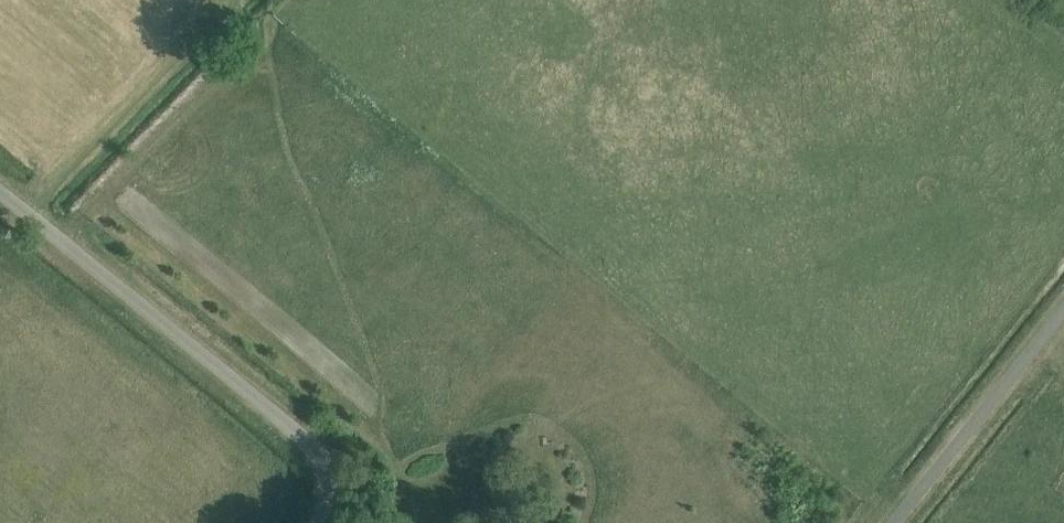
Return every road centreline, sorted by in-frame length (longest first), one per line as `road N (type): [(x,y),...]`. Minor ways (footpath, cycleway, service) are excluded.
road 1 (unclassified): [(324,522),(332,494),(328,469),(306,442),(0,190)]
road 2 (unclassified): [(895,522),(1063,323)]

